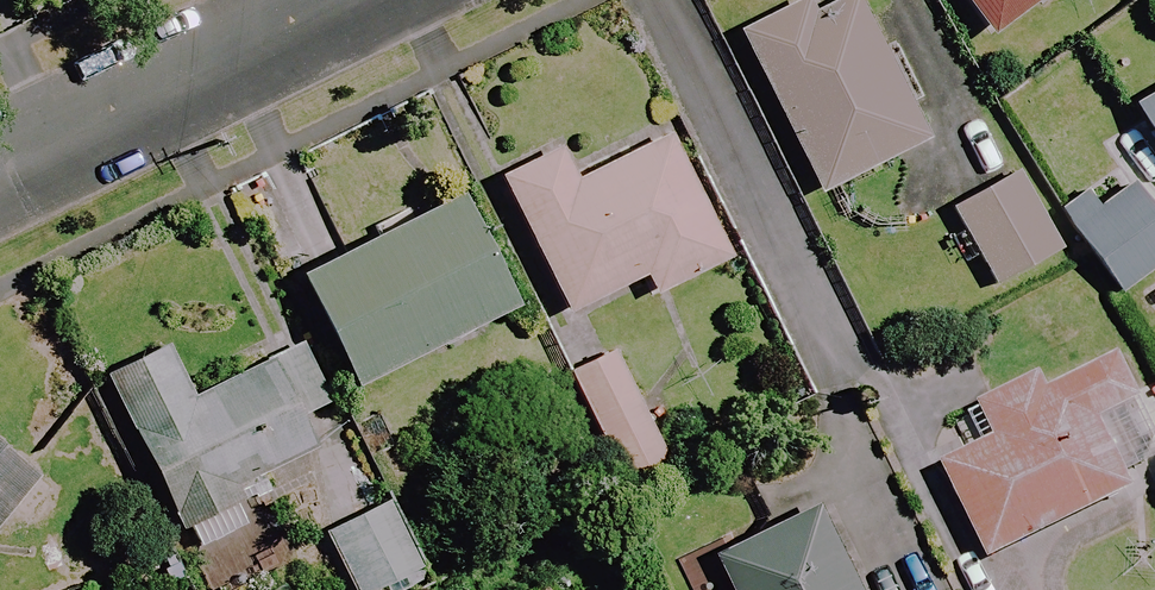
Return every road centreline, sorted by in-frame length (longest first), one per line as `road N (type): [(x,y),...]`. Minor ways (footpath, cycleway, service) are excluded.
road 1 (residential): [(0,175),(357,0)]

